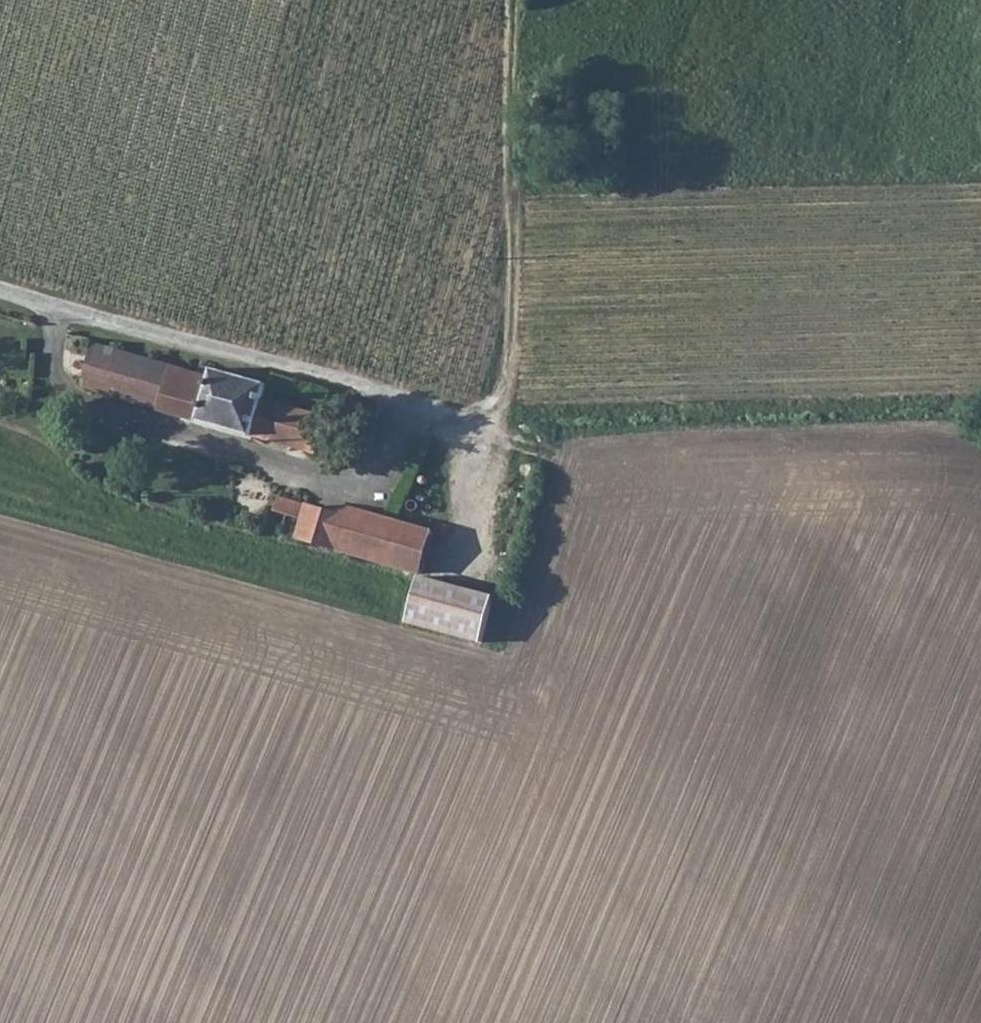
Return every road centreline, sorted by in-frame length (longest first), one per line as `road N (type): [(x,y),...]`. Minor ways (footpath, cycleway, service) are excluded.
road 1 (unclassified): [(0,291),(474,425),(469,570)]
road 2 (track): [(474,425),(512,381),(495,190),(515,0)]

